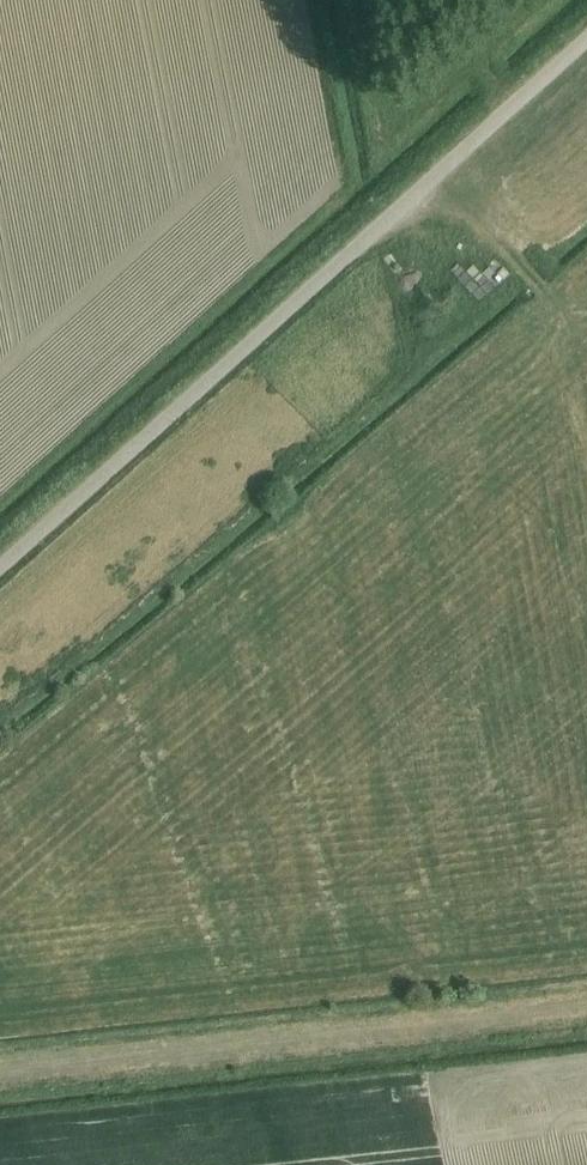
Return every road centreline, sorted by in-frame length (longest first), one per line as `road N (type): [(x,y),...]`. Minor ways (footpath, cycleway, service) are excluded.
road 1 (unclassified): [(0,564),(586,40)]

